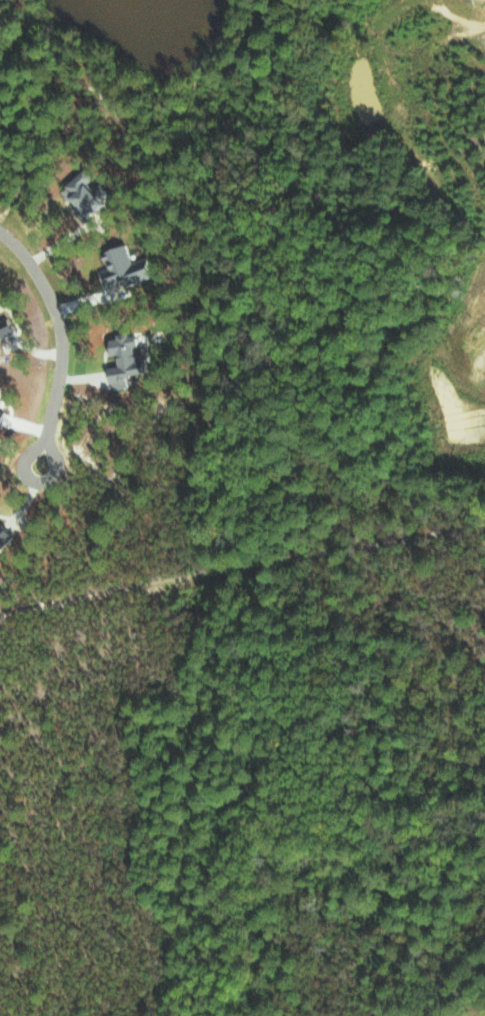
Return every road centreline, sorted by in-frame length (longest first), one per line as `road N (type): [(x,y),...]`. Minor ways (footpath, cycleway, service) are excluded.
road 1 (residential): [(0,227),(59,318),(46,431)]
road 2 (residential): [(46,431),(25,451),(31,477),(59,461),(46,431)]

